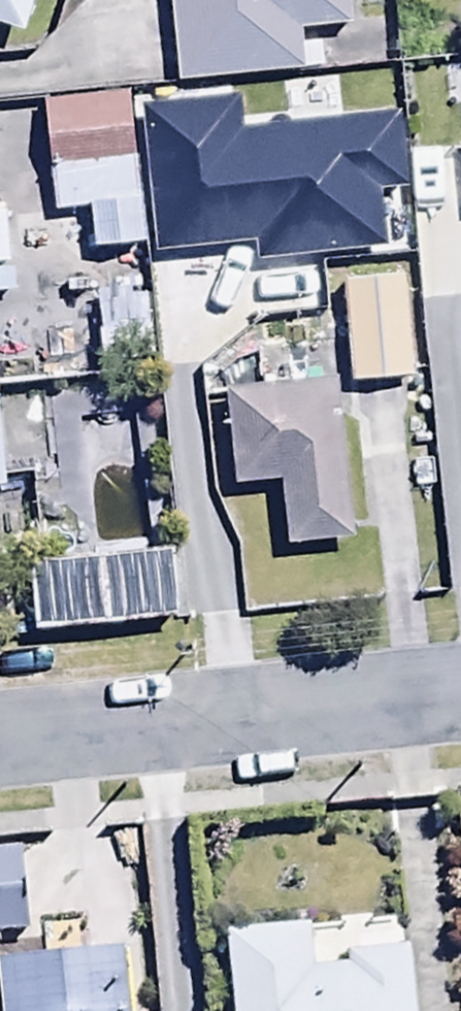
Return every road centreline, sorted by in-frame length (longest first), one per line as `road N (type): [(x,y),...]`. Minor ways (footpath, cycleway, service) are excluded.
road 1 (residential): [(460,691),(0,737)]

